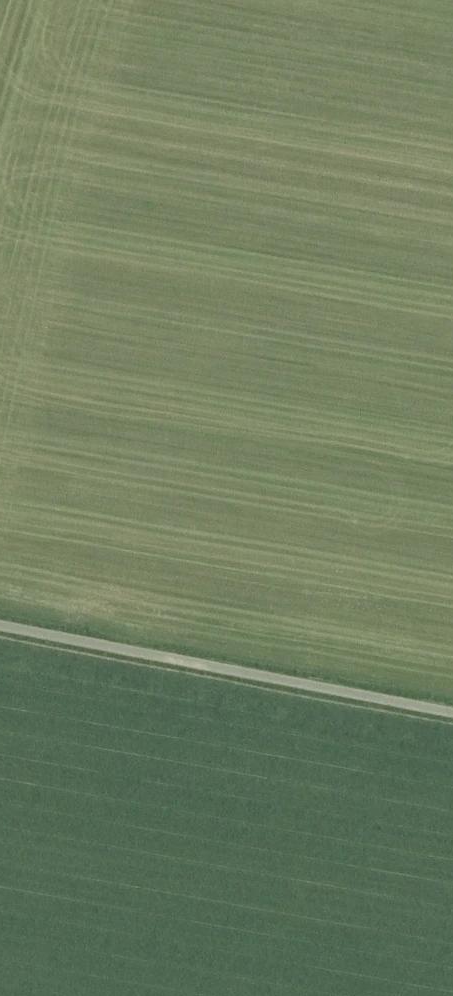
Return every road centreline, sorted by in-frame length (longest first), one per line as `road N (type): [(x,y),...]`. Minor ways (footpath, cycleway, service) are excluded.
road 1 (unclassified): [(452,714),(0,626)]

